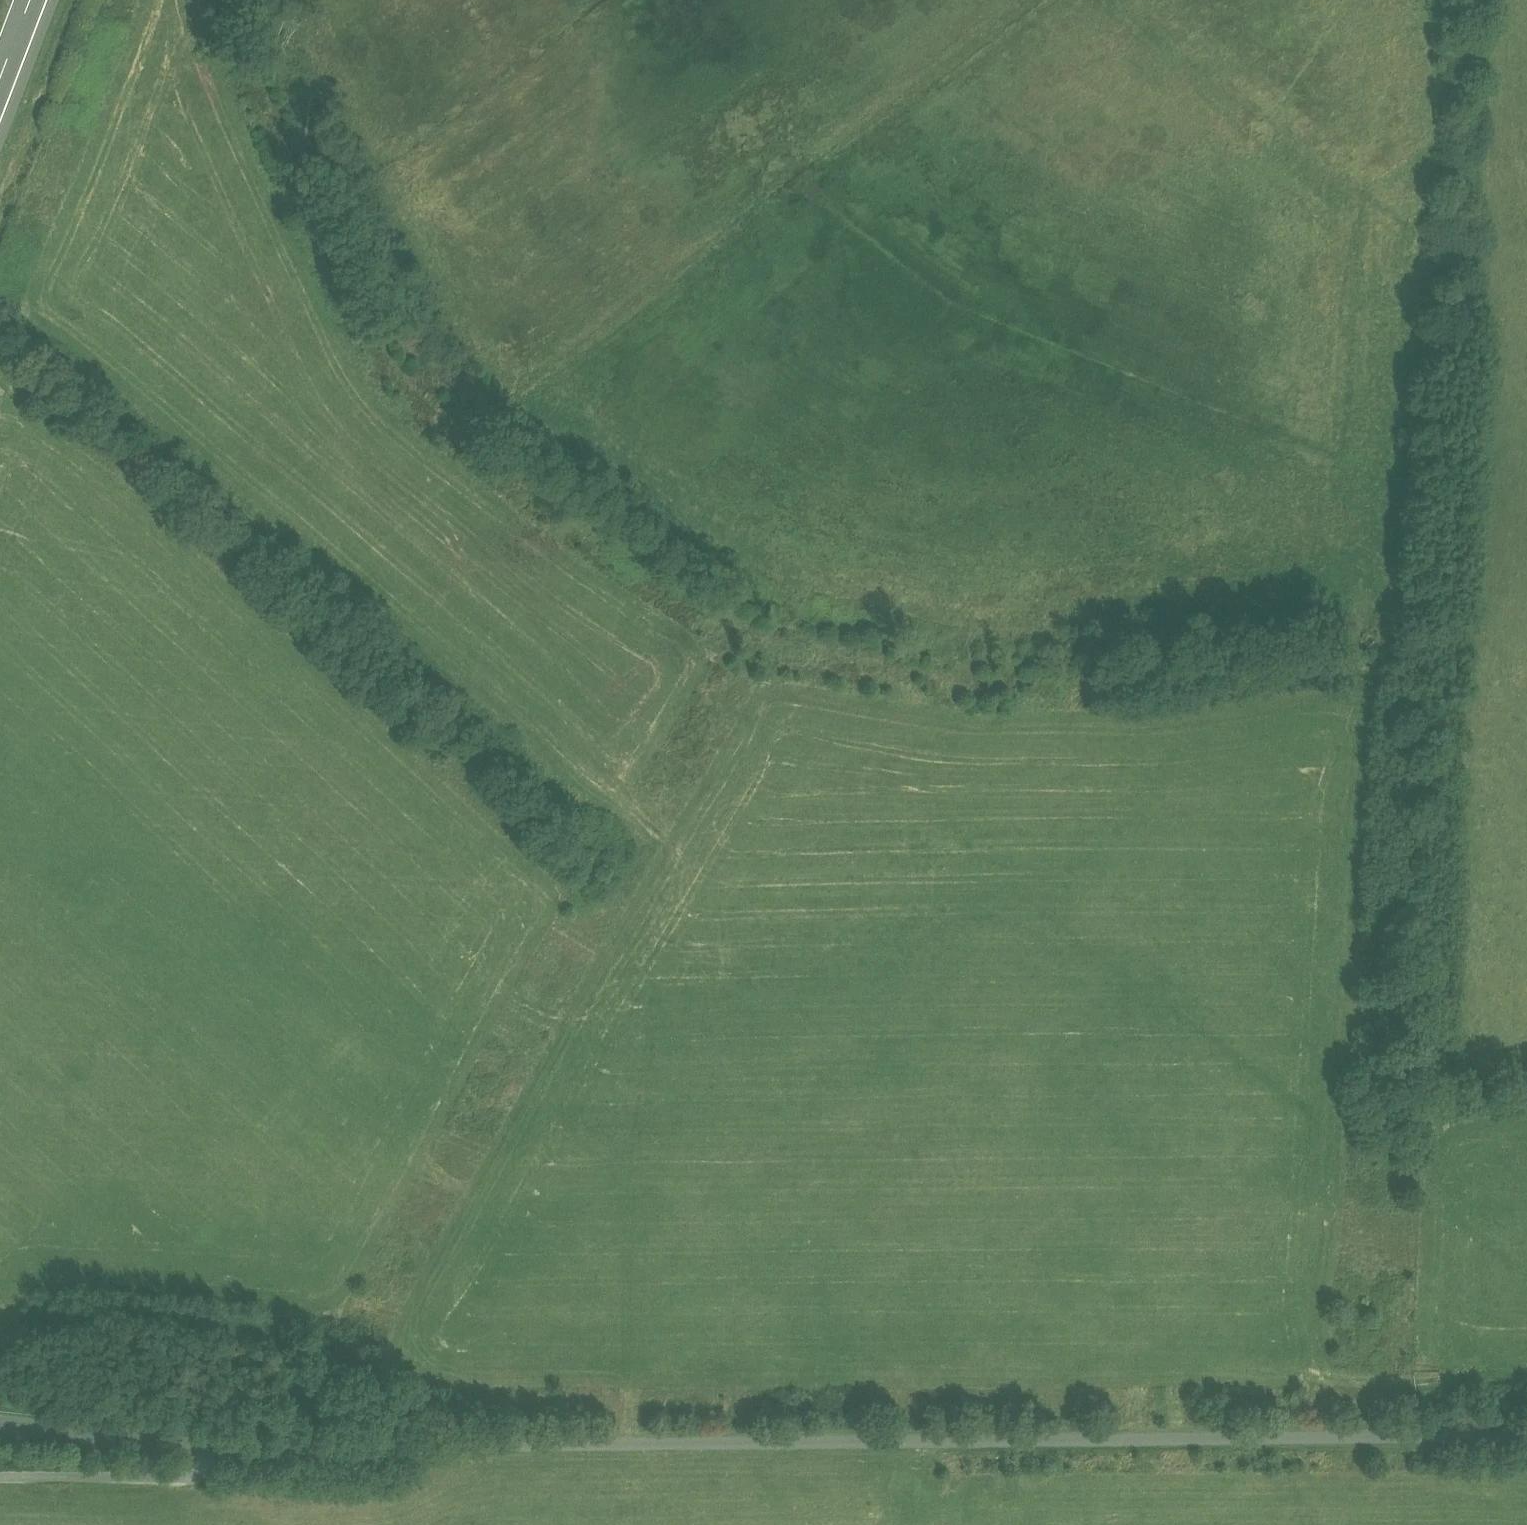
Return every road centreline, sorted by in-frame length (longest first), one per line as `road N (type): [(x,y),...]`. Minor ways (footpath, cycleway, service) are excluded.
road 1 (residential): [(216,1445),(476,1453),(657,1444),(1526,1435)]
road 2 (unclassified): [(216,1445),(190,1481),(0,1482)]
road 3 (residential): [(0,1423),(216,1445)]

